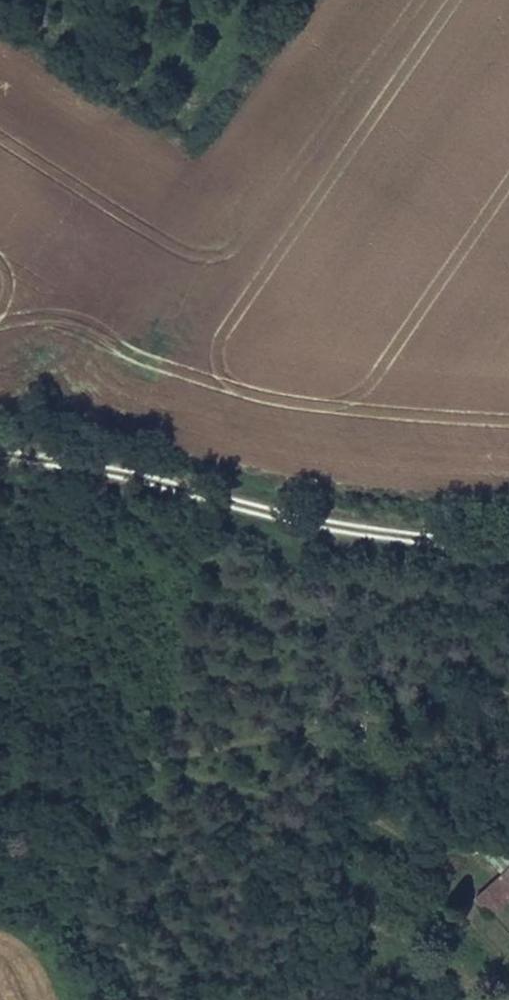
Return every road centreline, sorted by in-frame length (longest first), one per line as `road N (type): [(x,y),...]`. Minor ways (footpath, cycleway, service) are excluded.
road 1 (track): [(508,551),(370,534),(0,456)]

